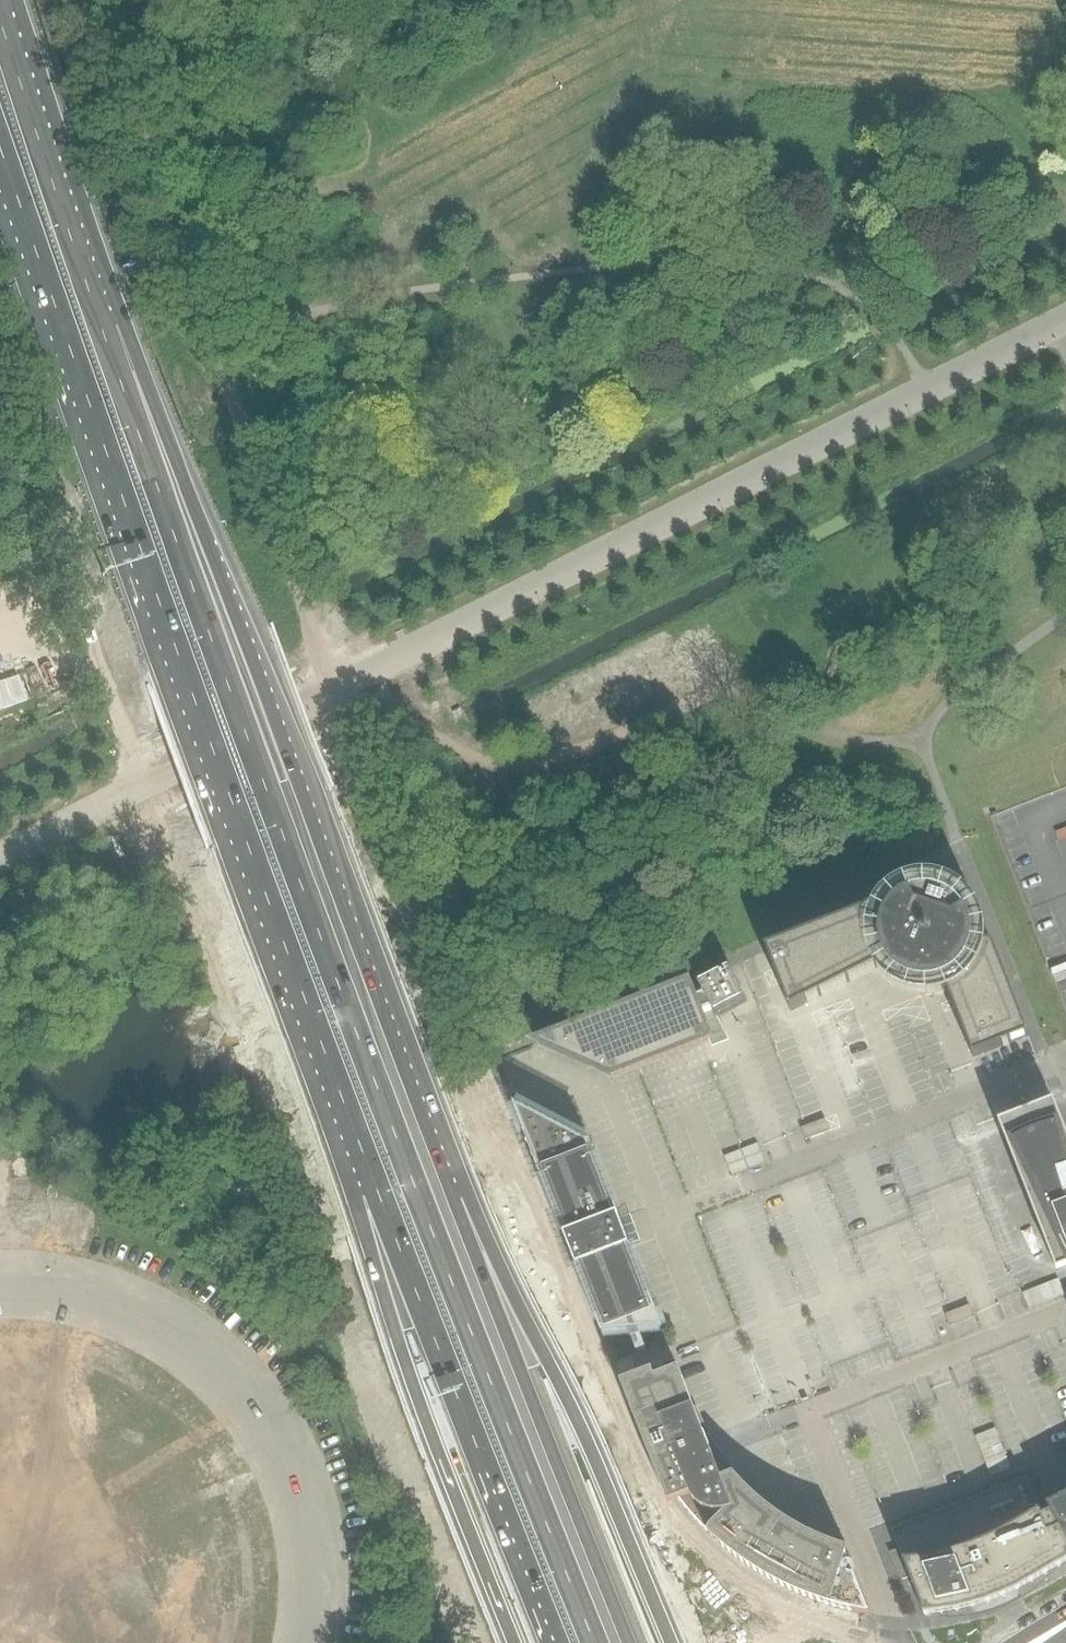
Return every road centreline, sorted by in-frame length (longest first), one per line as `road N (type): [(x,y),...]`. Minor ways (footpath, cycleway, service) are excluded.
road 1 (trunk): [(599,1642),(342,998),(100,302)]
road 2 (unclassified): [(0,858),(1065,320)]
road 3 (trunk): [(0,143),(323,1068)]
road 4 (trunk): [(454,1196),(250,647),(100,302)]
road 5 (trunk): [(323,1068),(556,1642)]
road 6 (trunk): [(323,1068),(415,1381),(515,1642)]
road 7 (trunk): [(668,1642),(566,1387),(454,1196)]
road 8 (trunk): [(635,1642),(454,1196)]
road 9 (trunk): [(100,302),(0,15)]

